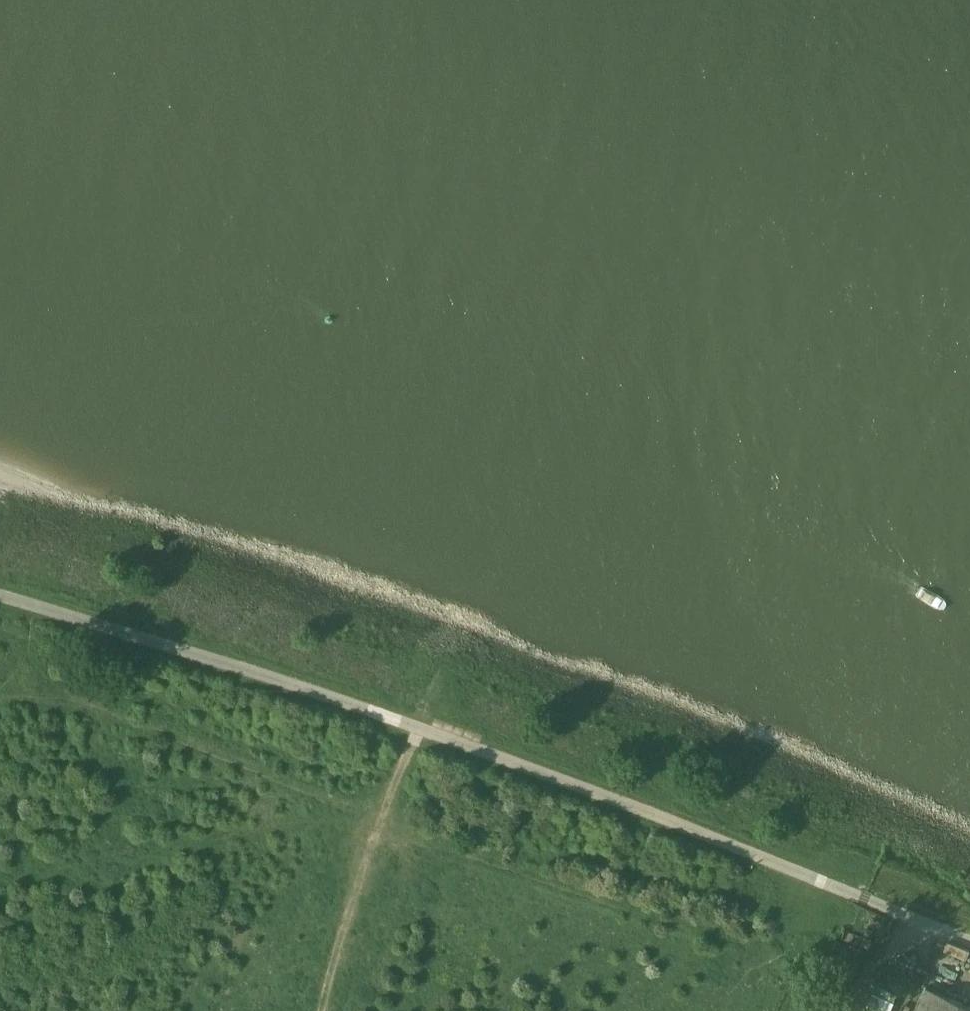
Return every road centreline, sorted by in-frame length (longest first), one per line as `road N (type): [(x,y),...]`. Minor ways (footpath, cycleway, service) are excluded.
road 1 (track): [(7,697),(75,700),(435,845),(770,952),(830,956),(856,931),(865,899)]

